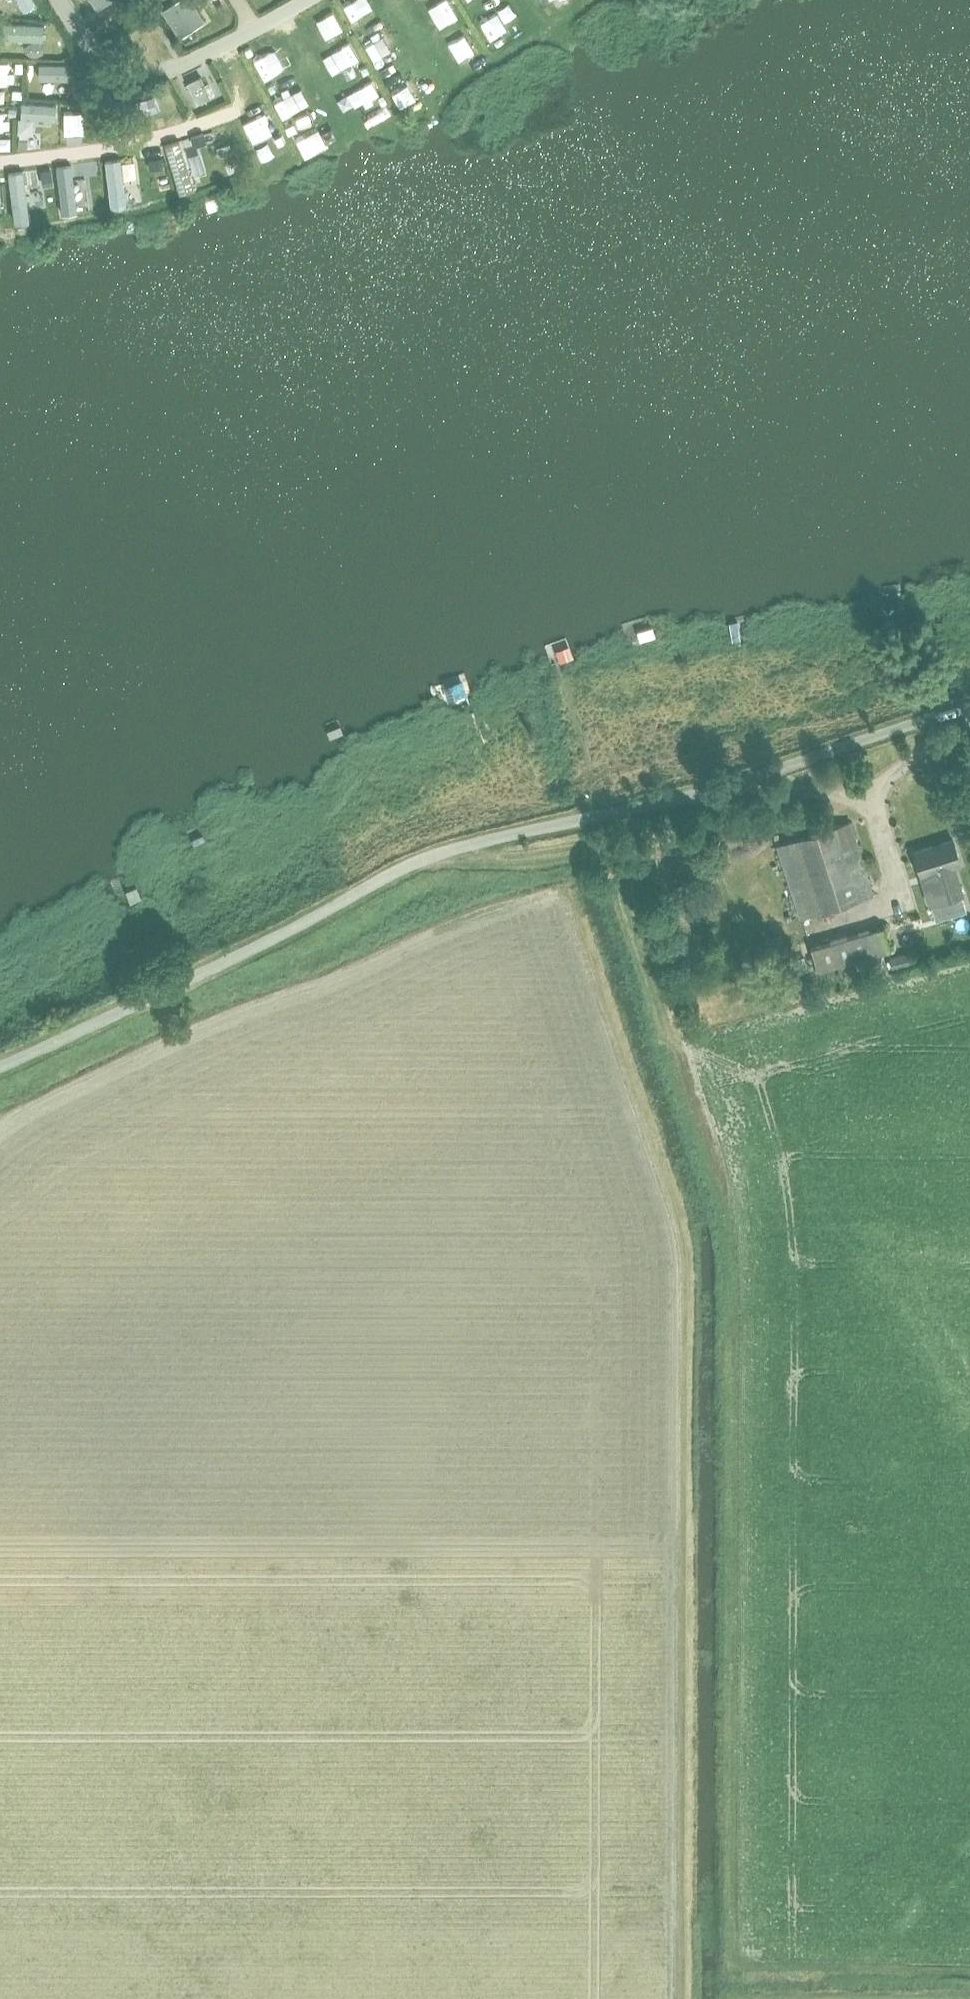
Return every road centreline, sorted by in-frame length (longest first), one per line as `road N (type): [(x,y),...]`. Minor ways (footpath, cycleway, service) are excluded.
road 1 (unclassified): [(0,1065),(426,857),(690,795),(969,707)]

